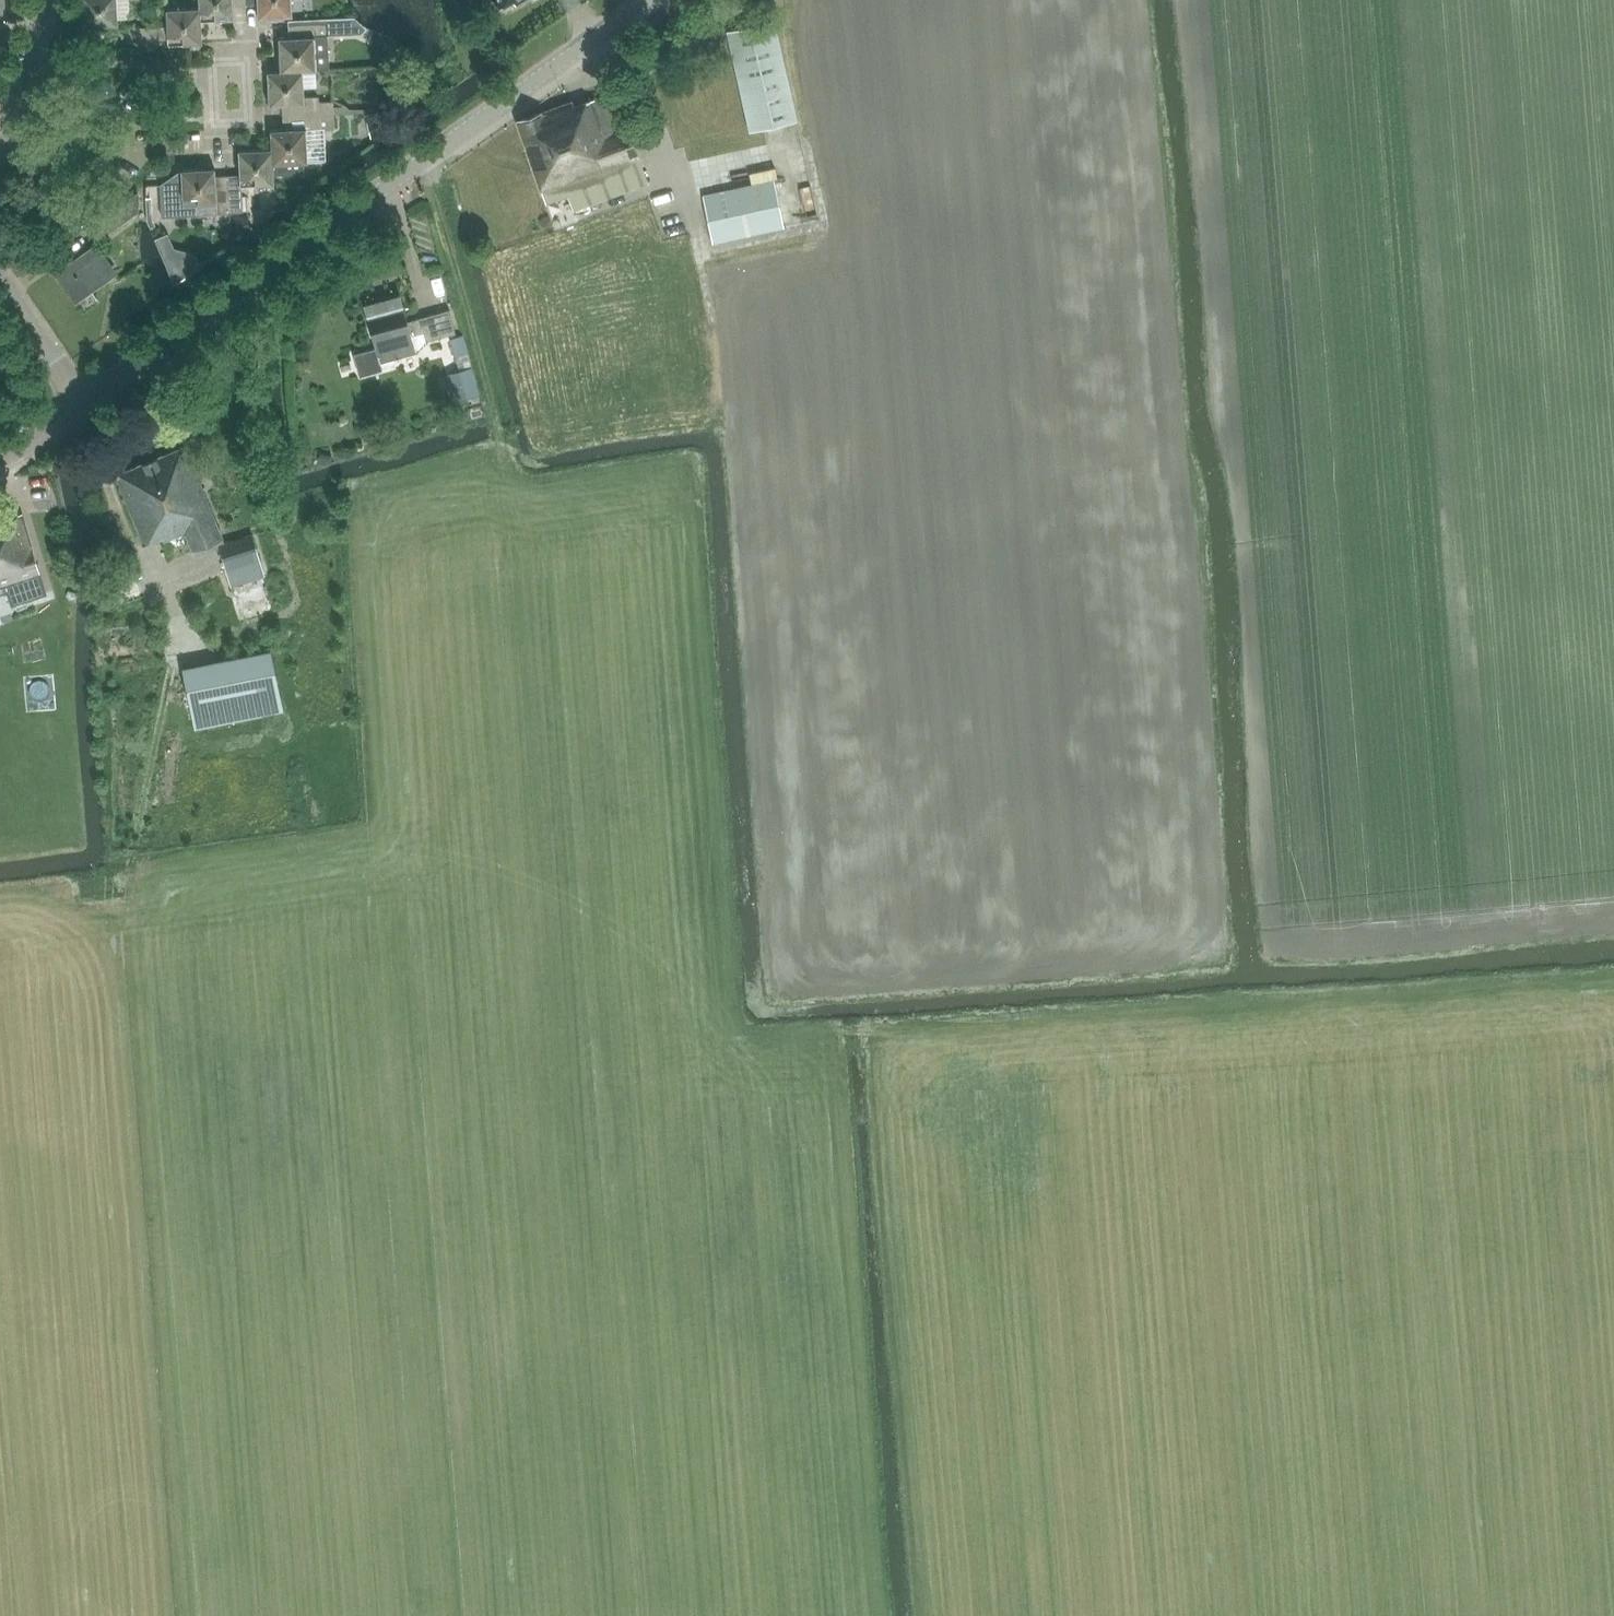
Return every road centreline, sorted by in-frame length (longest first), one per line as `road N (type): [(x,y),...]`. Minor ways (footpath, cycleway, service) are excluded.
road 1 (tertiary): [(80,403),(655,0)]
road 2 (residential): [(210,73),(54,63),(32,55)]
road 3 (residential): [(80,403),(0,276)]
road 4 (residential): [(210,73),(211,121),(250,120),(248,71)]

